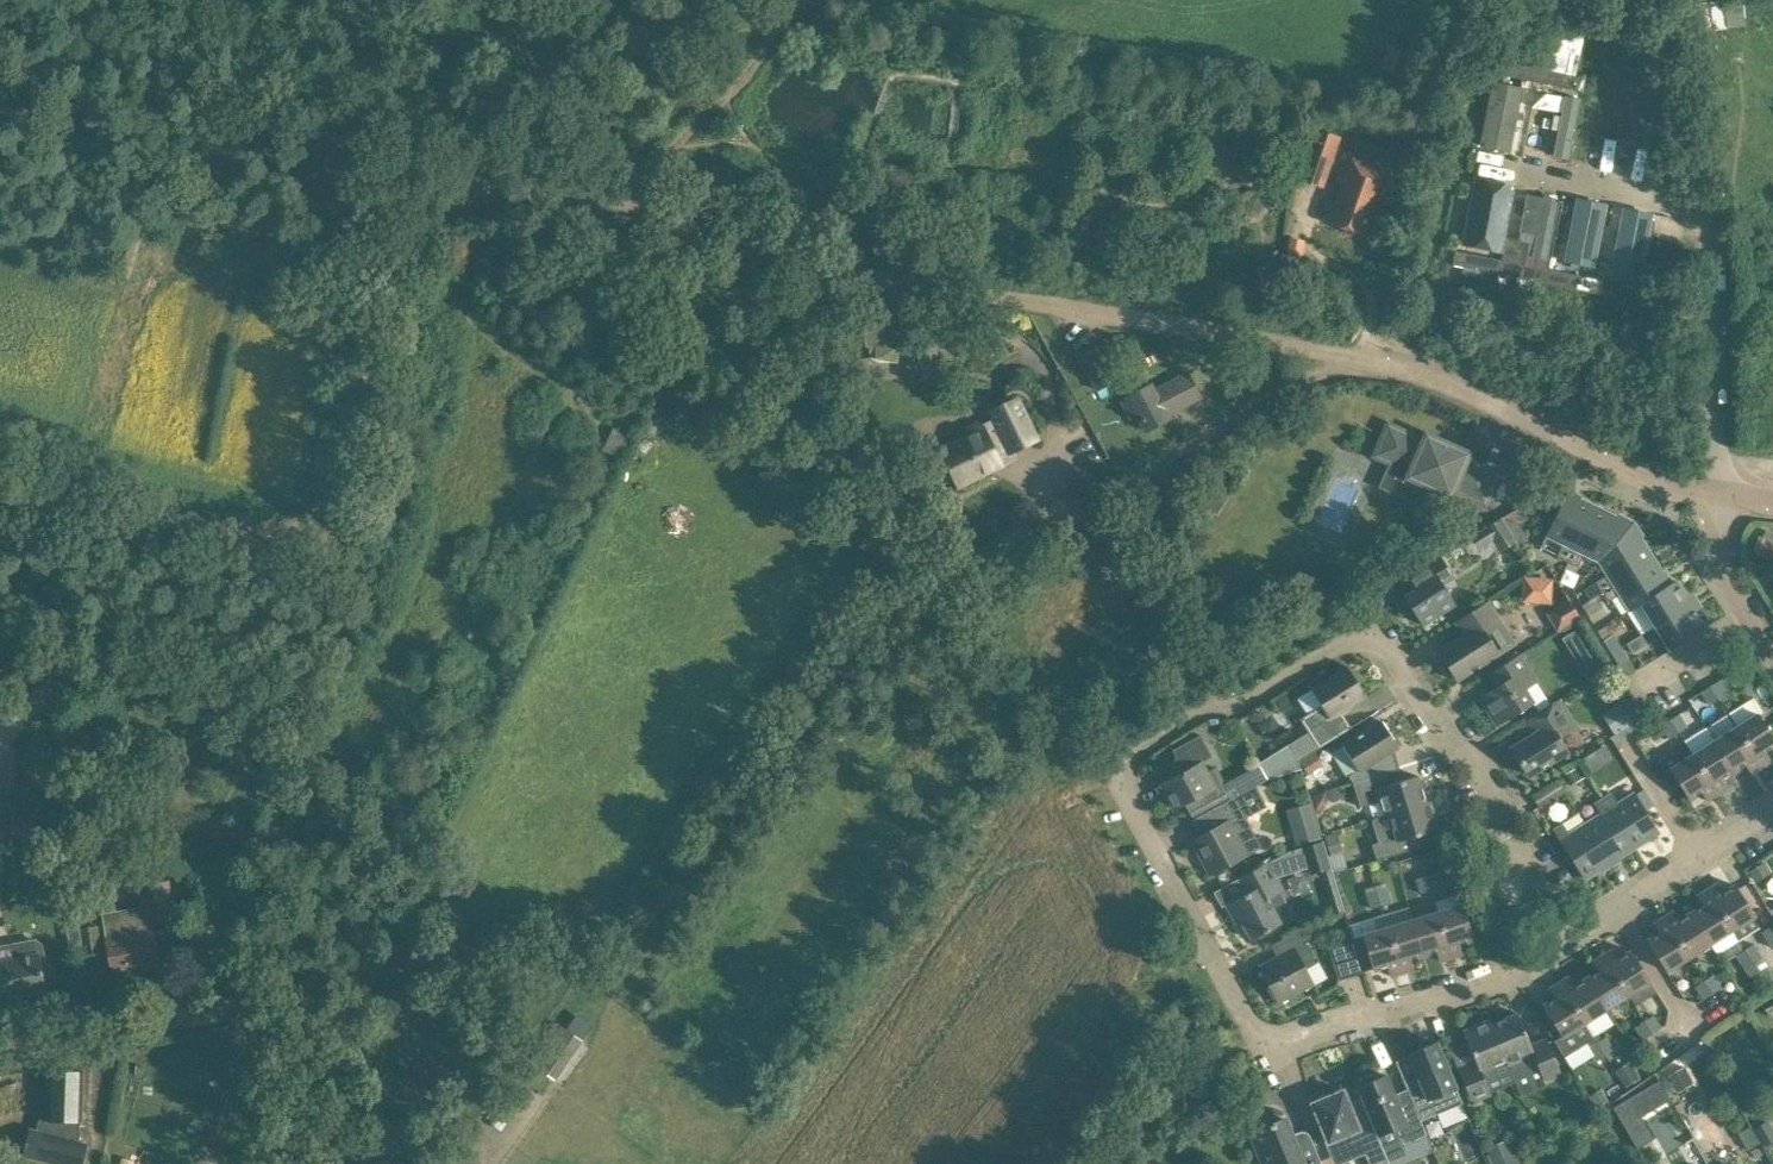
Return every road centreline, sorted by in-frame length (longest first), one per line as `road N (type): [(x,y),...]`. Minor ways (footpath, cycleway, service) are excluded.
road 1 (track): [(0,1065),(49,1060),(161,1027),(384,1001),(505,974),(629,927),(670,899),(871,622),(1351,353)]
road 2 (residential): [(1566,940),(1491,984),(1274,1047),(1129,782),(1148,740),(1374,631),(1451,741),(1492,782),(1509,834)]
road 3 (unclassified): [(611,185),(487,198),(450,213),(404,254),(380,323),(340,543),(0,469)]
road 4 (unclassified): [(611,185),(827,258),(1351,353)]
road 5 (residential): [(1473,162),(1695,211),(1716,247),(1713,495)]
road 6 (track): [(340,543),(241,1016)]
road 7 (unclassified): [(1713,495),(1676,488),(1408,366),(1351,353)]
road 8 (residential): [(1772,664),(1723,579),(1713,495)]
road 9 (residential): [(1622,902),(1692,1034)]

